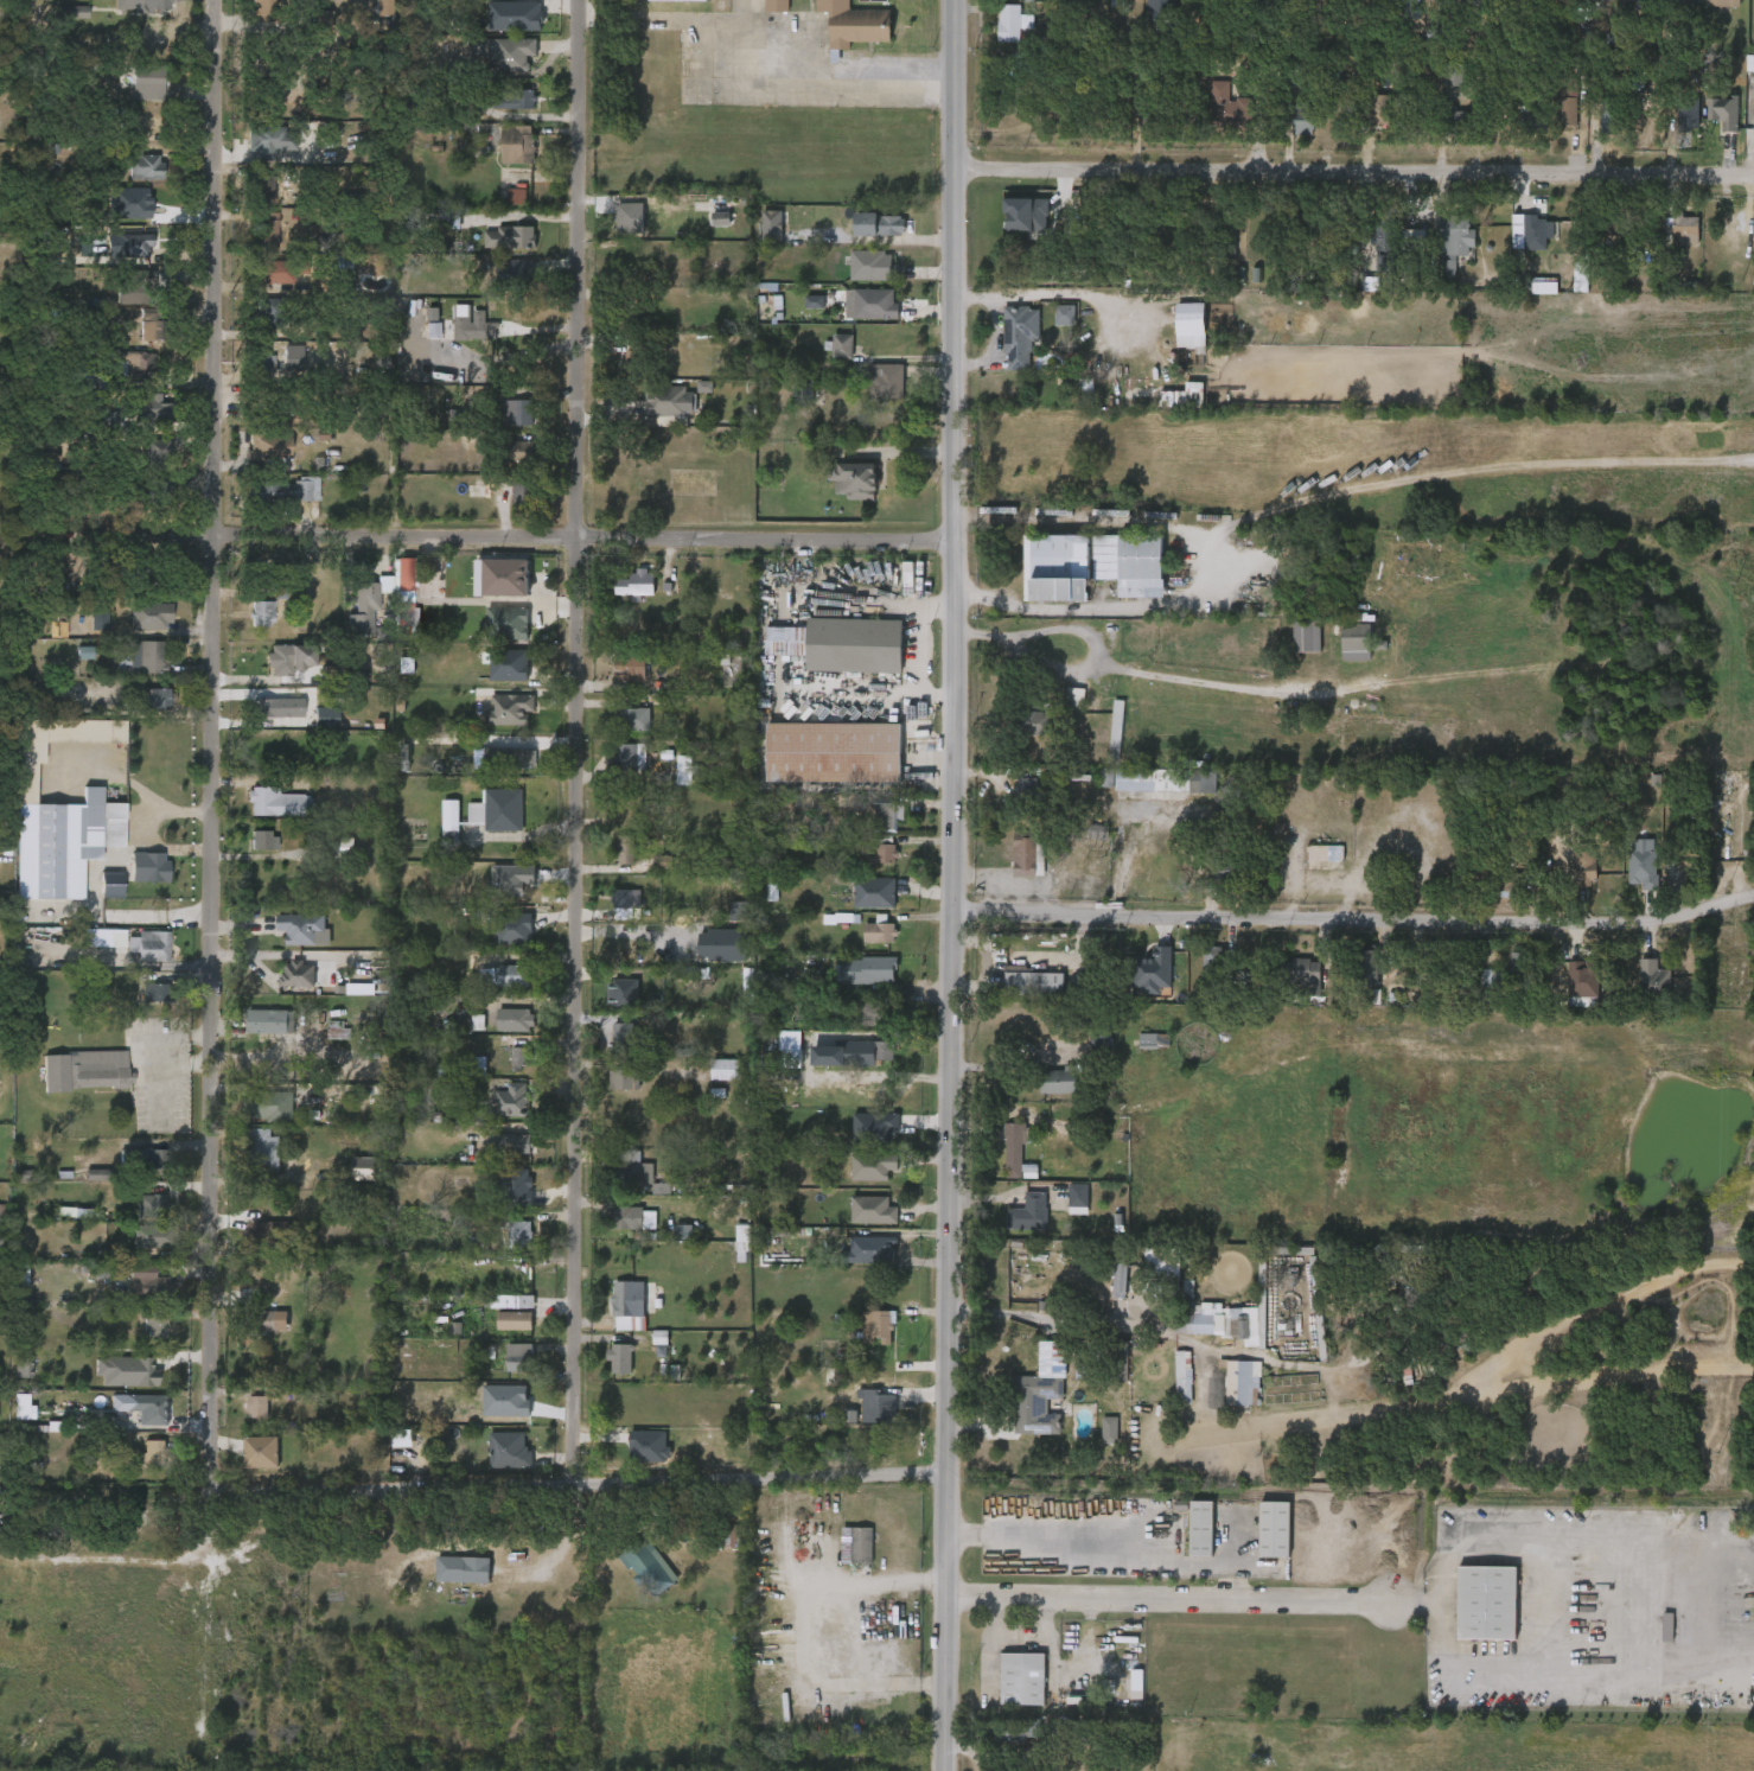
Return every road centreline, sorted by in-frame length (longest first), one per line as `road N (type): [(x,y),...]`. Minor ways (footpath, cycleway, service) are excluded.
road 1 (secondary): [(955,0),(945,1770)]
road 2 (residential): [(579,0),(576,539),(586,1017),(580,1486),(595,1579)]
road 3 (residential): [(225,0),(218,1490)]
road 4 (residential): [(33,533),(953,543)]
road 5 (residential): [(946,1473),(218,1490),(78,1504)]
road 6 (residential): [(953,907),(1614,923),(1682,919),(1753,896)]
road 7 (residential): [(953,171),(1753,172)]
road 8 (residential): [(948,1594),(1373,1616)]

